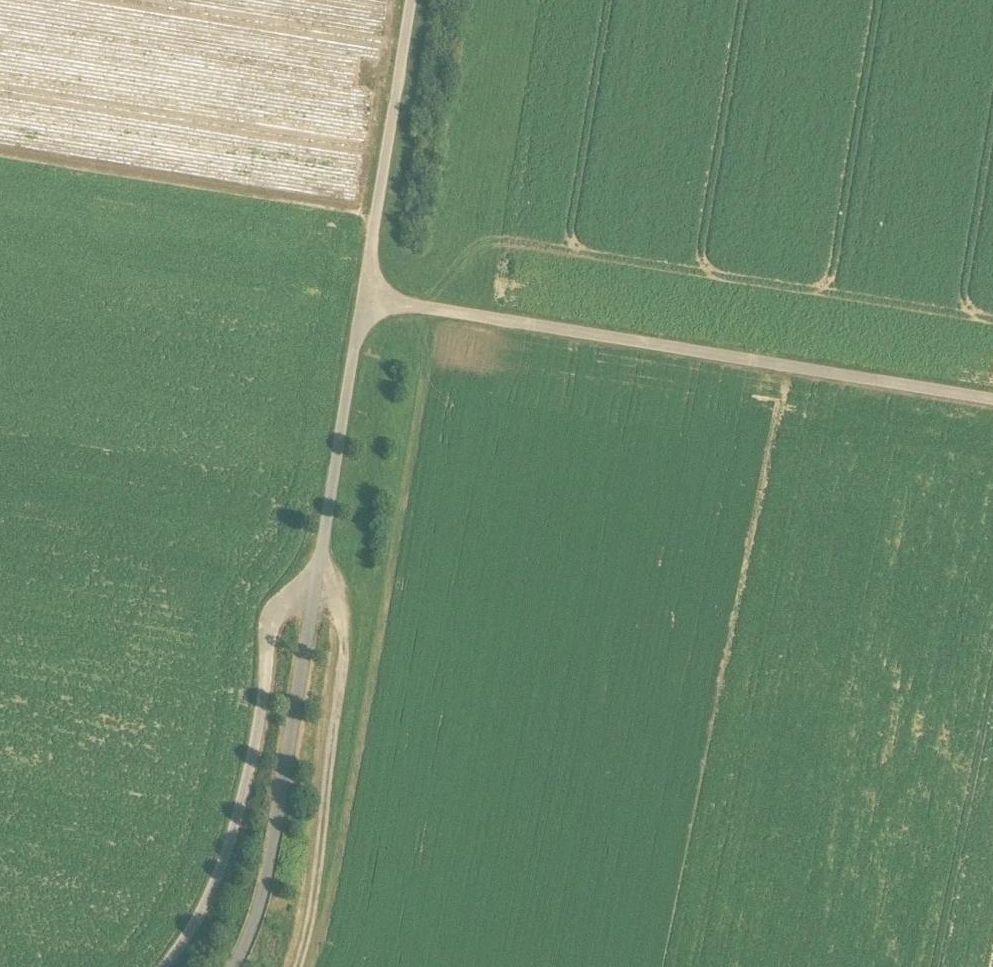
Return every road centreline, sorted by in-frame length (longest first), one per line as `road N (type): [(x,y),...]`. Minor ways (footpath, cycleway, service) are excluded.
road 1 (track): [(416,0),(268,894),(240,966)]
road 2 (track): [(992,400),(366,298)]
road 3 (track): [(163,966),(188,936),(234,831),(273,615),(293,593),(320,591)]
road 4 (track): [(307,966),(351,630),(341,604),(320,591)]

